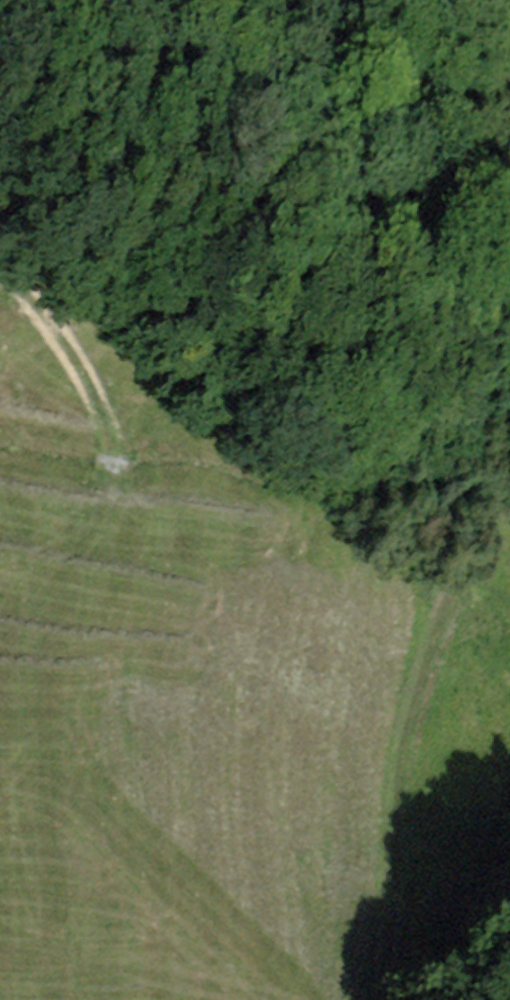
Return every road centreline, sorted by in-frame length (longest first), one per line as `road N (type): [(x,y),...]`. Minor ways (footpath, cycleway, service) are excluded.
road 1 (track): [(447,0),(459,66),(461,243),(481,396),(470,541),(402,730),(387,999)]
road 2 (track): [(0,697),(32,611),(98,512),(109,424),(93,383),(0,277)]
road 3 (track): [(39,999),(12,930),(0,730)]

